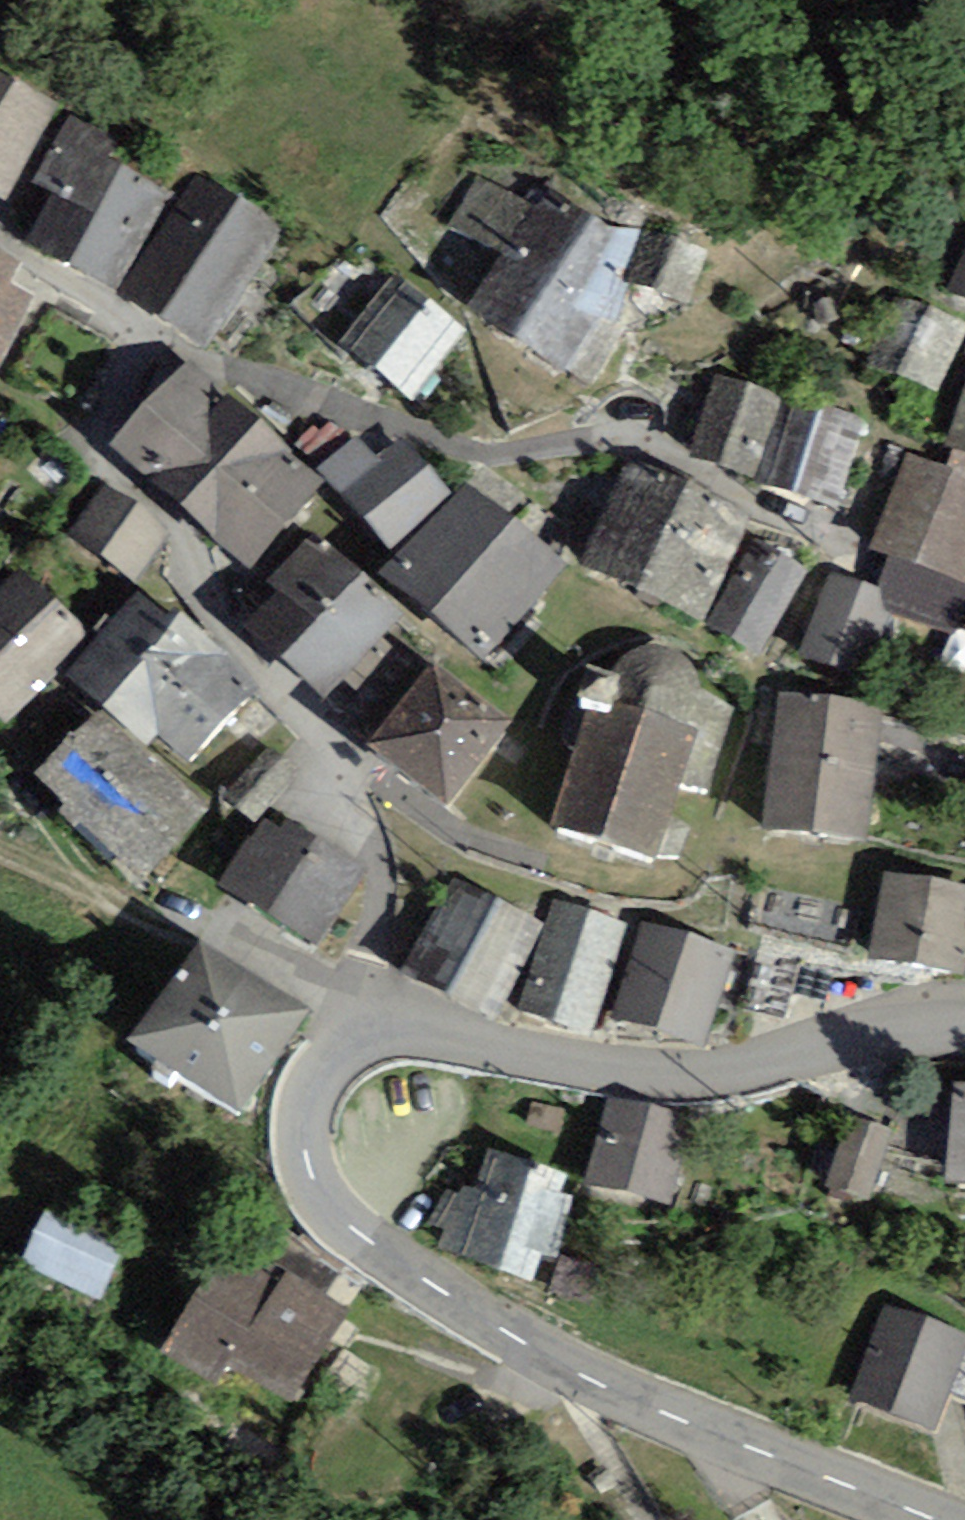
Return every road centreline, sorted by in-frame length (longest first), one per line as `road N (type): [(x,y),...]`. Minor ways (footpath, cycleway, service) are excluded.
road 1 (tertiary): [(926,1519),(527,1355),(375,1258),(313,1191),(294,1142),(318,1060),(368,1030)]
road 2 (residential): [(142,331),(98,417),(94,447),(104,474),(174,530),(199,572),(204,602),(358,800),(373,846),(368,1030)]
road 3 (residential): [(142,331),(366,422),(465,444),(612,442),(842,537)]
road 4 (tertiary): [(368,1030),(634,1086),(698,1088),(875,1031),(964,1028)]
road 5 (track): [(368,1030),(210,935),(0,853)]
road 6 (residential): [(0,226),(142,331)]

